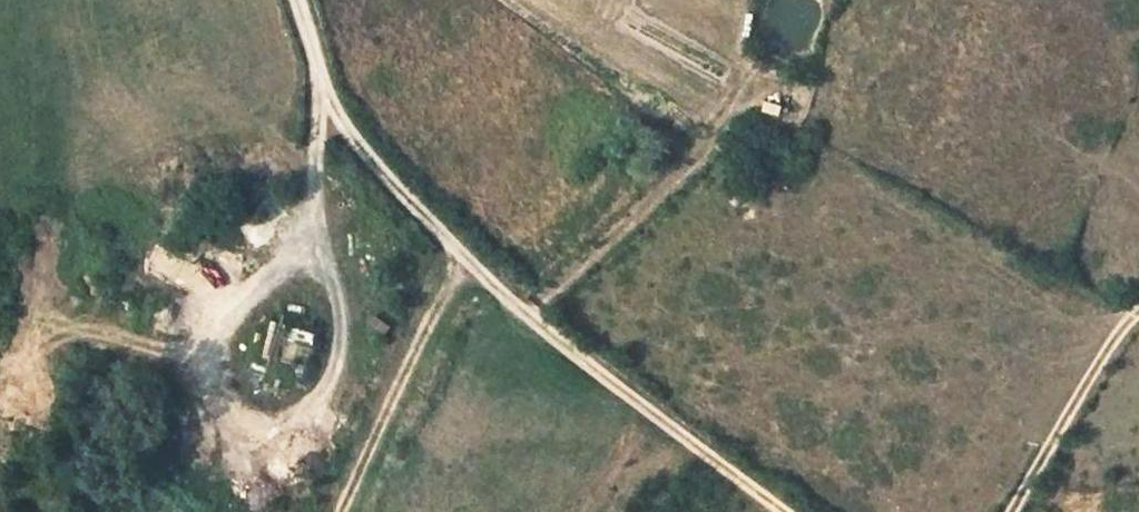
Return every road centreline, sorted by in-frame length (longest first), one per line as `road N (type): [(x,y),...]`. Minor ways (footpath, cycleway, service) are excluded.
road 1 (track): [(295,0),(332,111),(457,255),(783,511)]
road 2 (track): [(339,511),(457,255)]
road 3 (track): [(1013,511),(1138,311)]

